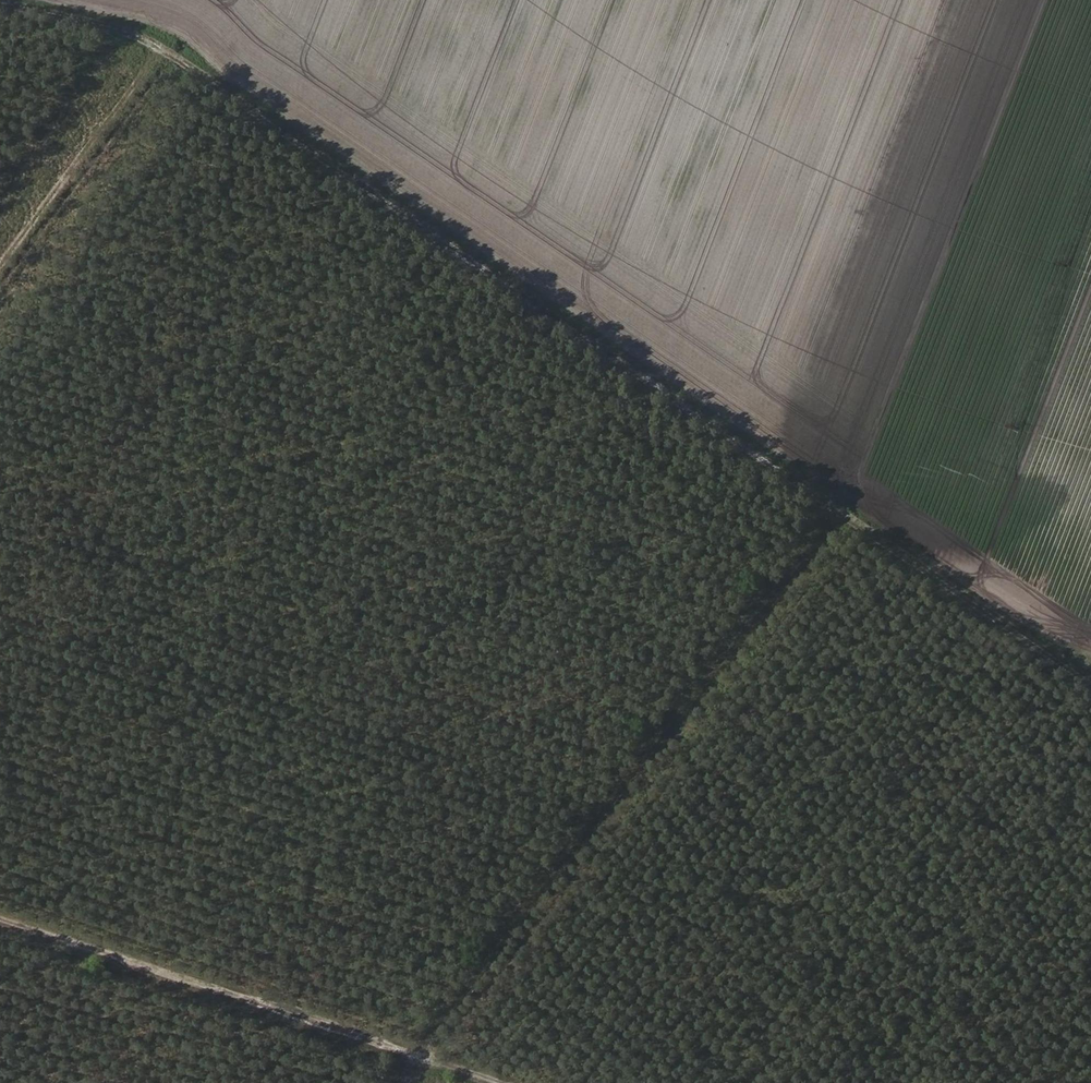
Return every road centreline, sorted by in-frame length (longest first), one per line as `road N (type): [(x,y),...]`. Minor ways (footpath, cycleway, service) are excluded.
road 1 (track): [(0,918),(502,1082)]

